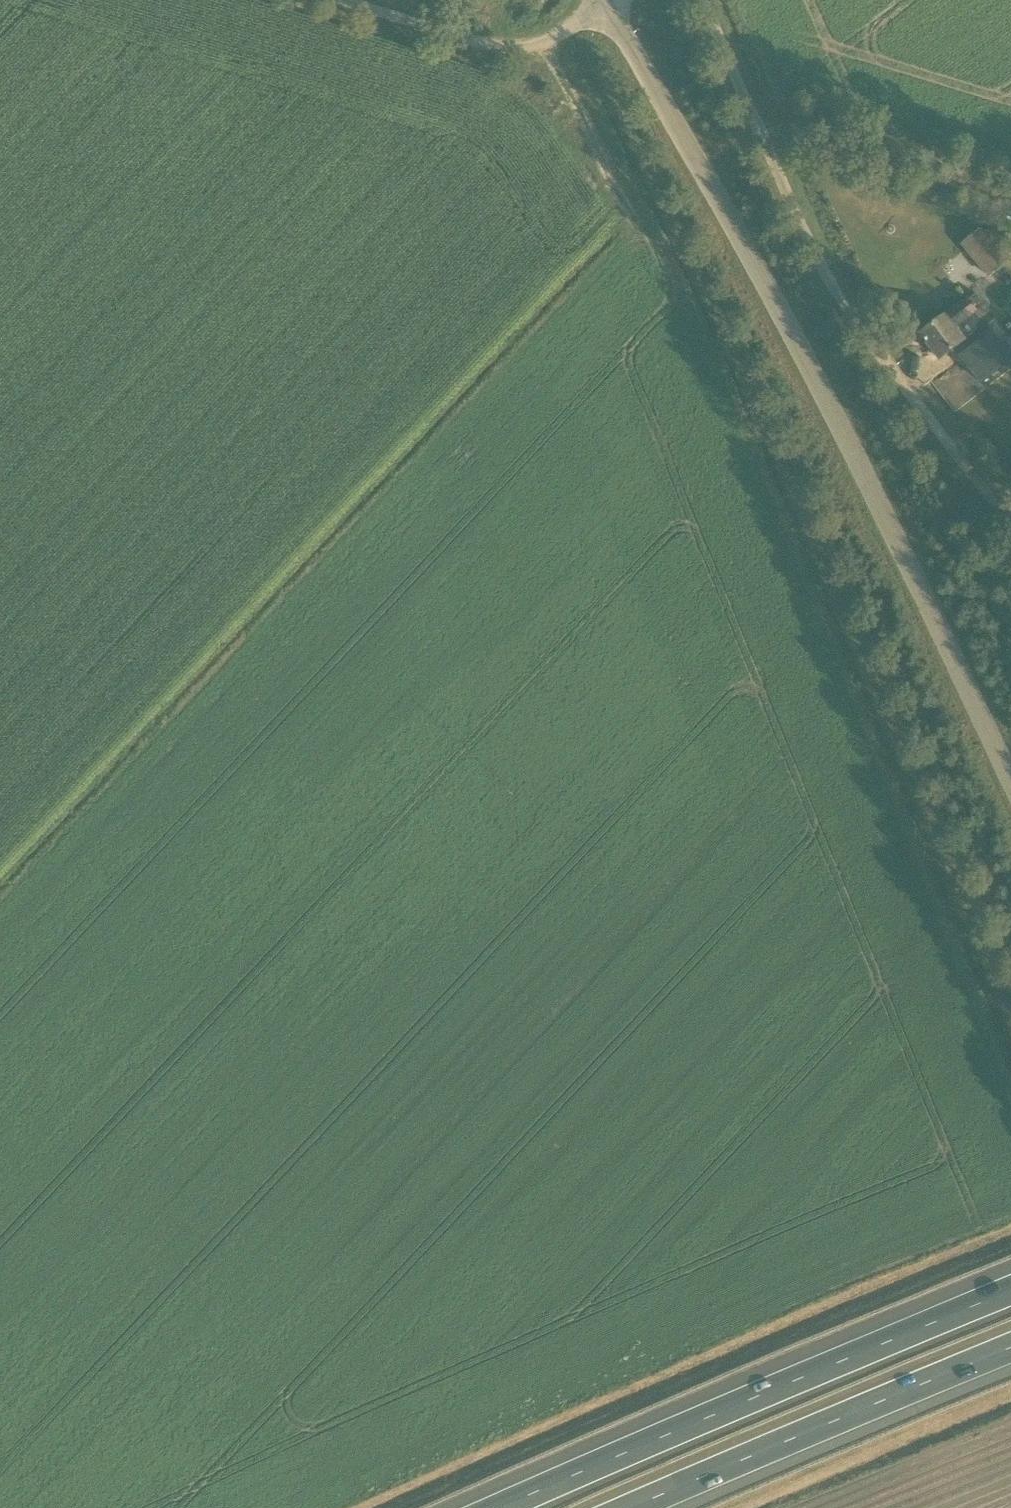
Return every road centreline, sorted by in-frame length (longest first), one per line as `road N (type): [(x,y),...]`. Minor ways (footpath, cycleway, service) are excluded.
road 1 (unclassified): [(1010,795),(610,5)]
road 2 (motorway): [(1010,1293),(502,1507)]
road 3 (unclassified): [(915,400),(864,335),(698,0)]
road 4 (motorway): [(629,1507),(1010,1349)]
road 5 (unclassified): [(610,5),(551,43),(509,52),(335,0)]
road 6 (track): [(1010,205),(766,135)]
road 7 (track): [(1010,525),(915,400)]

